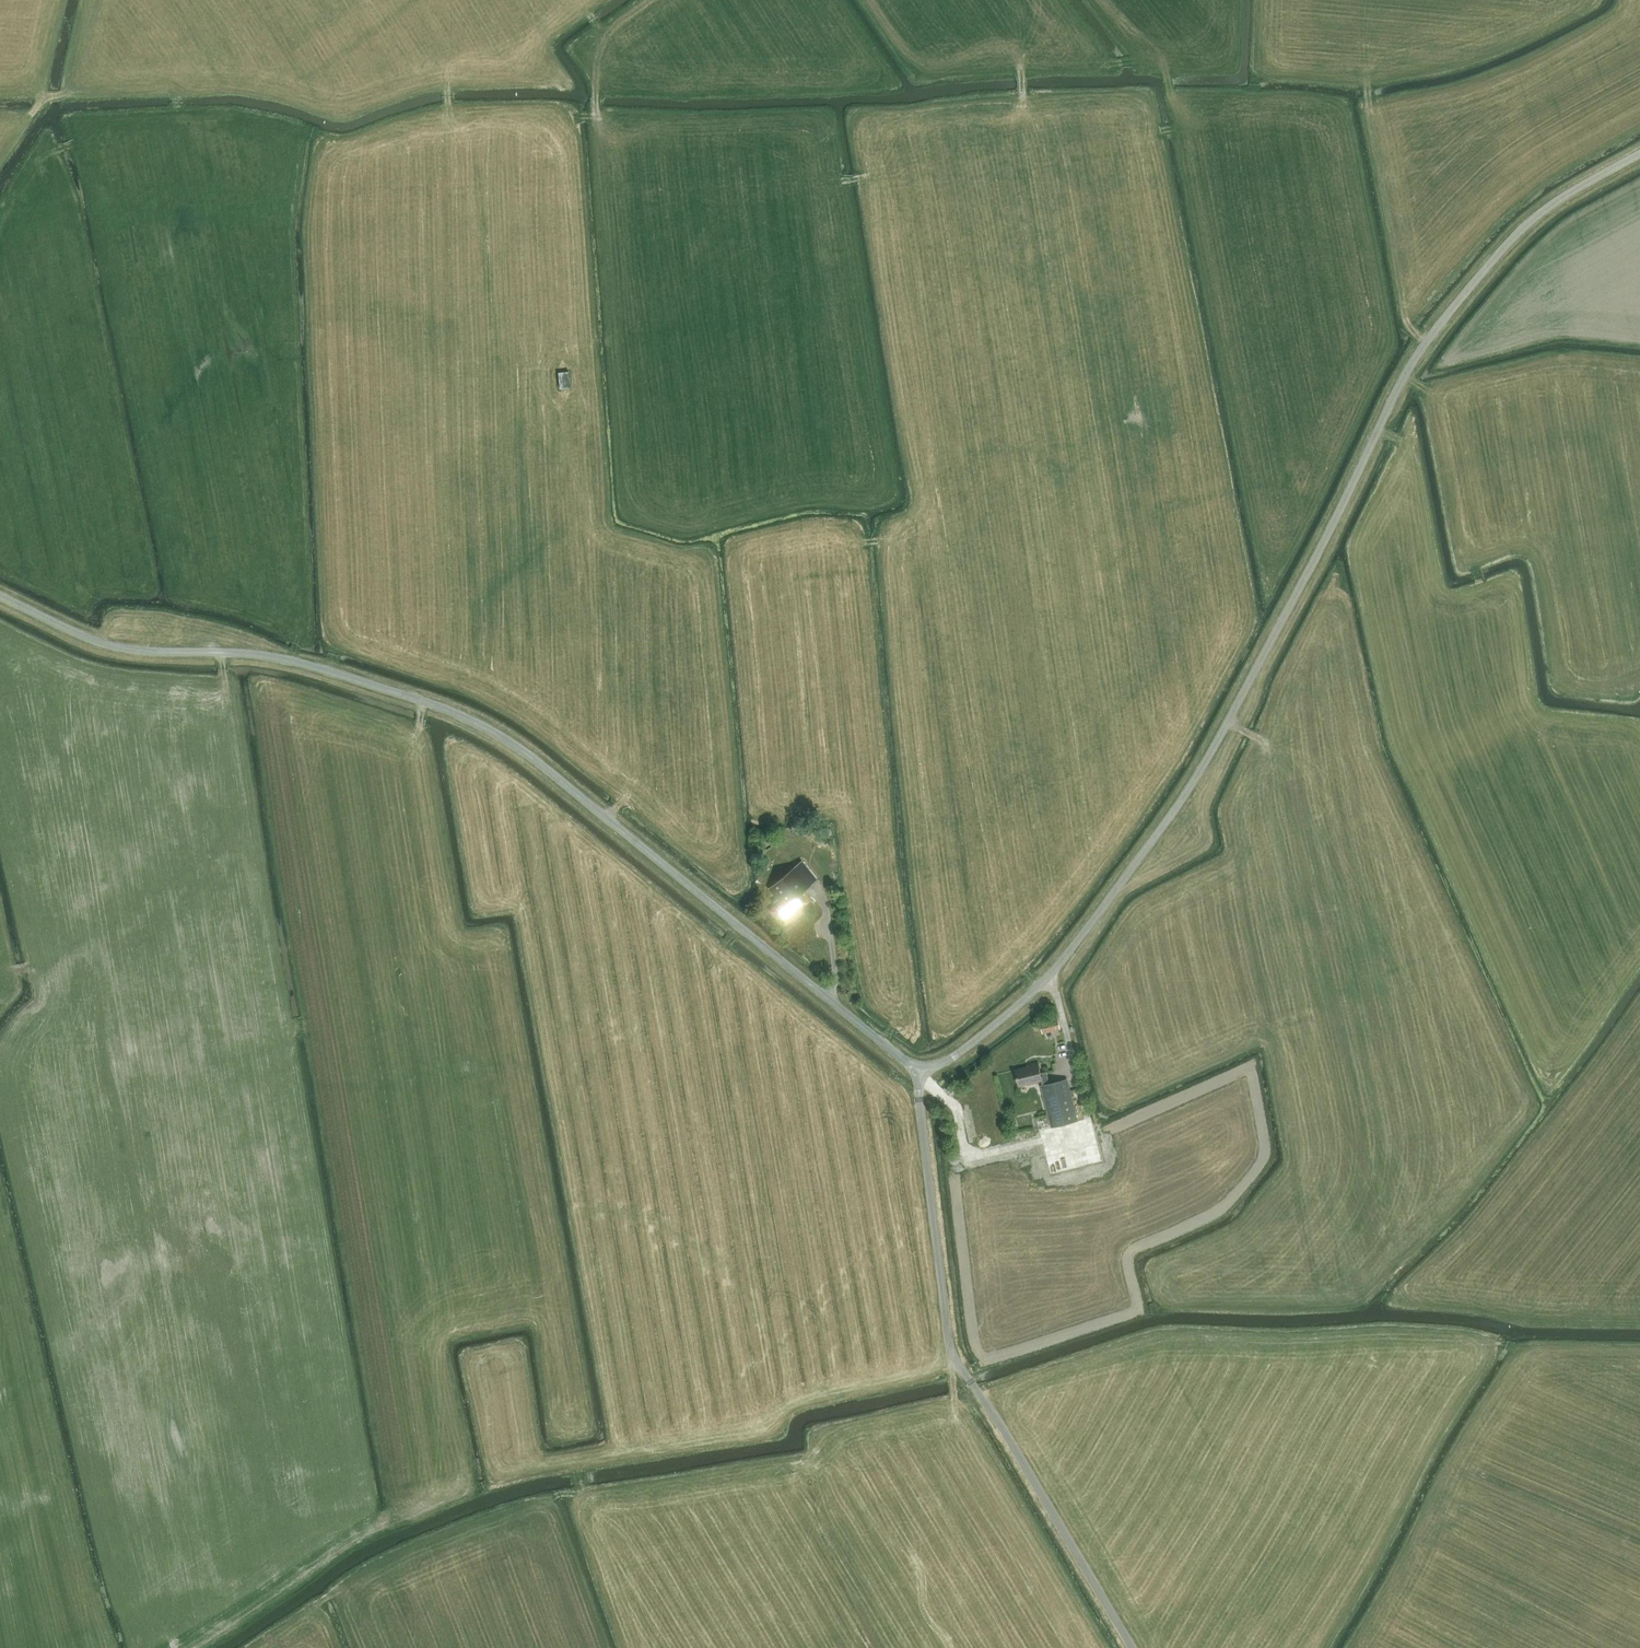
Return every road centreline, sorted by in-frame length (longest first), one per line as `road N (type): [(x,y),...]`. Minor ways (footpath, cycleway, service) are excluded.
road 1 (unclassified): [(0,595),(116,646),(281,658),(470,719),(545,768),(904,1061),(937,1065),(1048,976),(1165,822),(1266,652),(1409,370),(1452,309),(1545,209),(1639,154)]
road 2 (track): [(1076,1071),(1090,1126),(1081,1137),(983,1155),(964,1144),(951,1103),(919,1082)]

